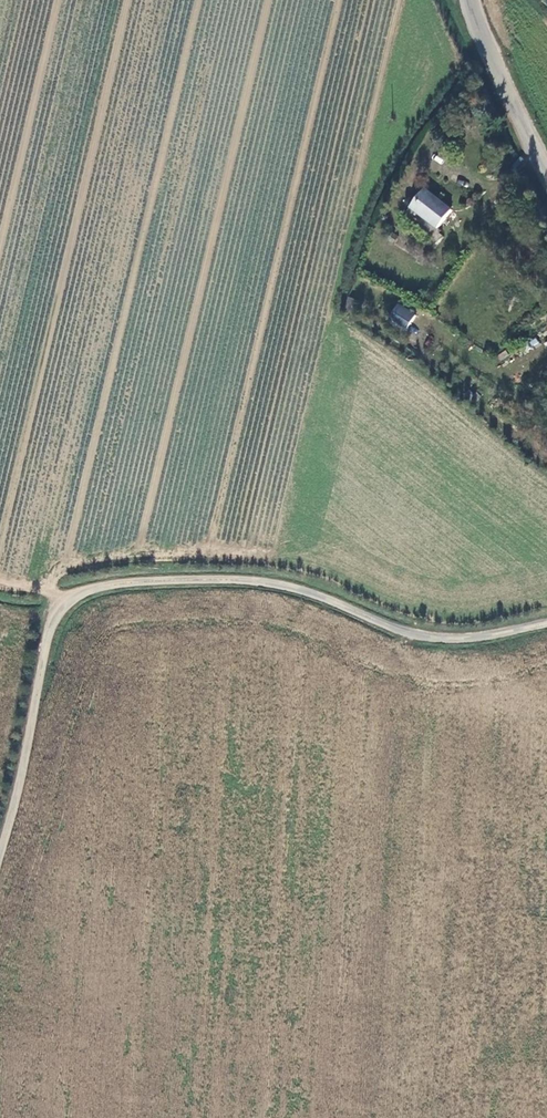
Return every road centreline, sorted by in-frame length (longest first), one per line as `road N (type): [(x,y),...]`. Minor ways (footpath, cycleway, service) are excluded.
road 1 (unclassified): [(546,625),(479,637),(406,637),(339,603),(238,582),(127,581),(81,593),(53,614),(26,767),(0,859)]
road 2 (unclassified): [(473,0),(483,42),(546,171)]

